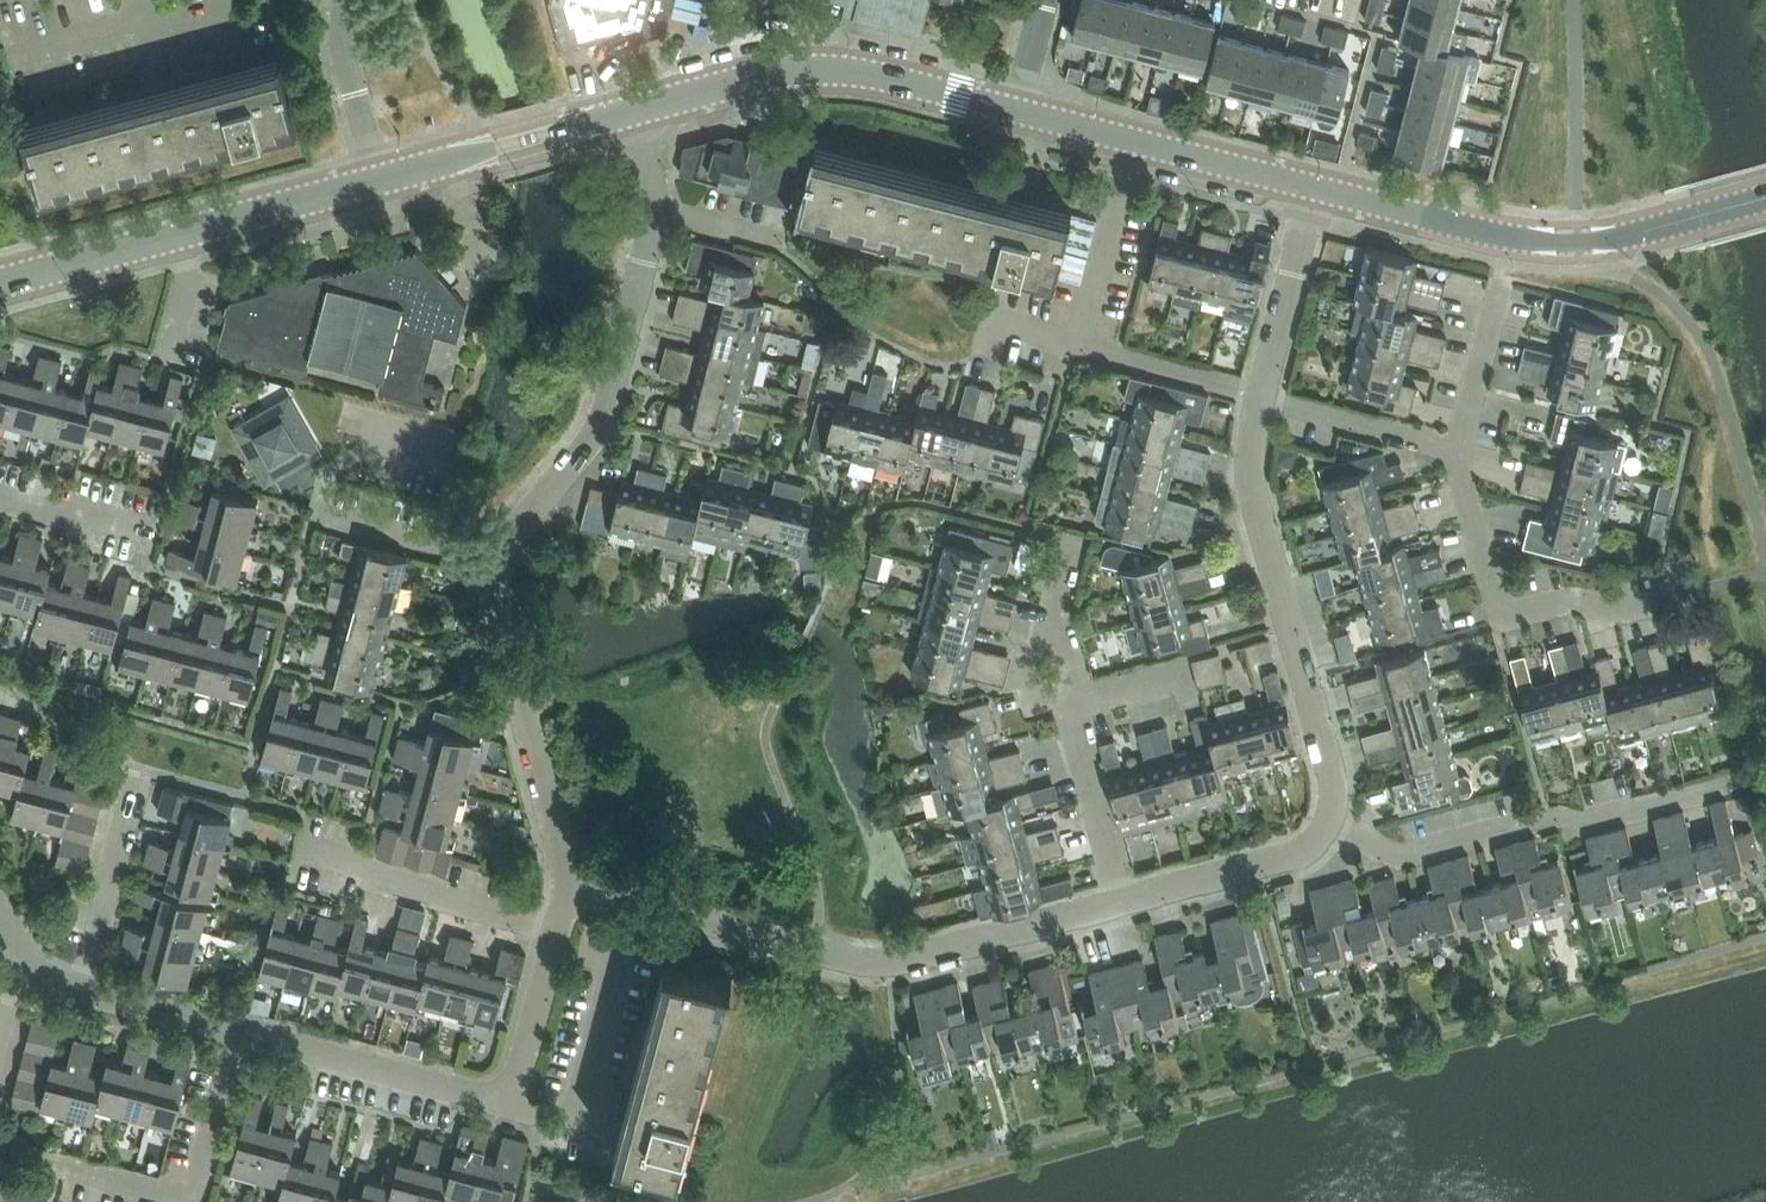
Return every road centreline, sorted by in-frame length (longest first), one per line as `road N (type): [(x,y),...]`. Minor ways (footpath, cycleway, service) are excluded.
road 1 (residential): [(632,110),(656,209),(602,415),(490,570),(569,882)]
road 2 (residential): [(569,882),(870,961),(914,958),(1123,901)]
road 3 (tertiary): [(1315,187),(1545,242),(1627,235),(1765,198)]
road 4 (residential): [(558,927),(510,1102),(239,1031)]
road 5 (residential): [(1328,820),(1332,777),(1251,476),(1262,396)]
road 6 (residential): [(1328,820),(1401,857),(1548,817),(1581,824),(1714,787)]
road 7 (tertiary): [(0,282),(379,179)]
road 8 (tertiary): [(632,110),(807,69),(869,73),(1015,110)]
road 9 (residential): [(1683,593),(1621,609),(1568,599),(1501,616),(1457,448)]
road 10 (tertiary): [(1015,110),(1315,187)]
road 11 (residential): [(68,1165),(194,1199),(239,1031)]
road 12 (residential): [(558,927),(300,845)]
road 13 (tertiary): [(379,179),(632,110)]
road 14 (residential): [(1123,901),(1289,855),(1328,820)]
road 15 (residential): [(1262,396),(1315,187)]
road 16 (residential): [(82,990),(136,784)]
road 17 (residential): [(1123,901),(1070,701)]
road 18 (residential): [(1457,448),(1262,396)]
road 19 (residential): [(1262,396),(1078,346)]
road 20 (residential): [(379,179),(340,40),(349,0)]
road 21 (residential): [(1070,701),(1054,612),(1073,537)]
road 22 (residential): [(1457,448),(1498,289)]
road 23 (residential): [(239,1031),(82,990)]
road 24 (residential): [(1078,346),(1117,197)]
road 25 (residential): [(149,527),(0,498)]

